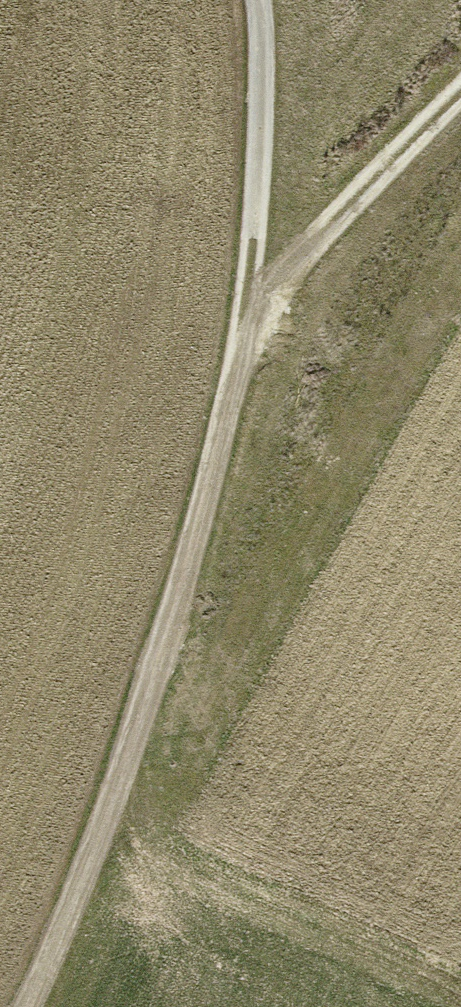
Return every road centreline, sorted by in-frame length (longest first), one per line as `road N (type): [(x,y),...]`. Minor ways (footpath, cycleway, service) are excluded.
road 1 (track): [(257,0),(260,149),(245,345),(143,716),(27,1006)]
road 2 (track): [(100,837),(460,998)]
road 3 (track): [(245,345),(299,256),(460,94)]

